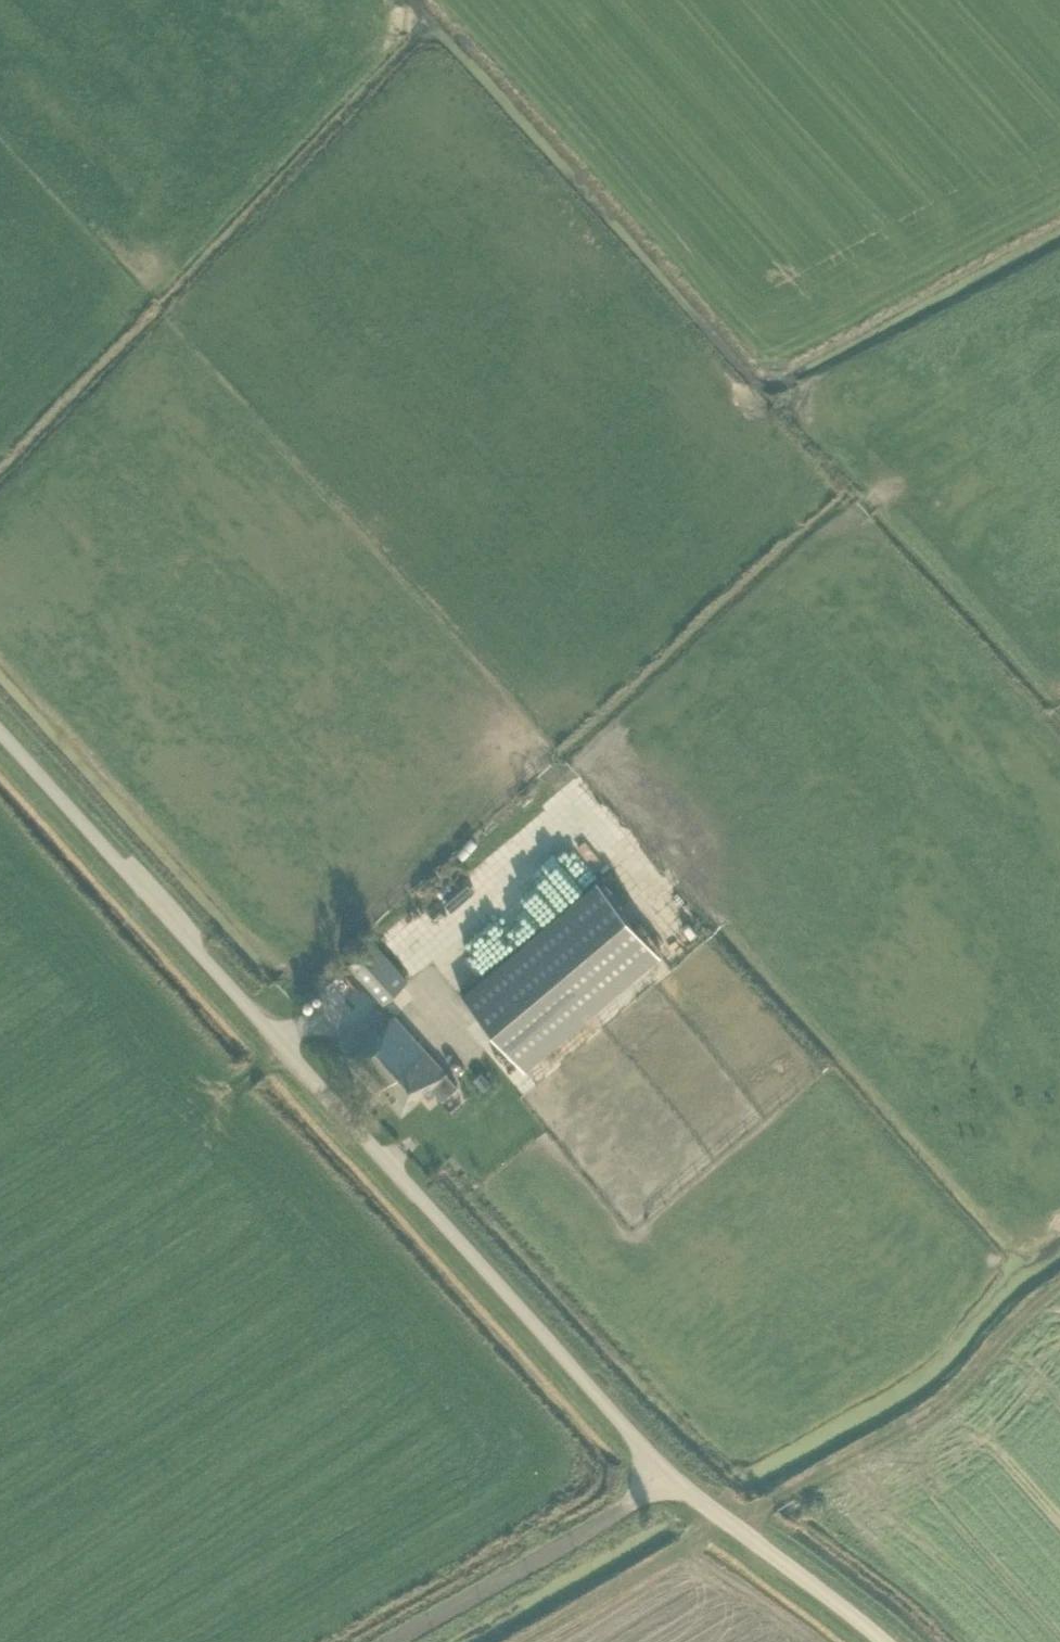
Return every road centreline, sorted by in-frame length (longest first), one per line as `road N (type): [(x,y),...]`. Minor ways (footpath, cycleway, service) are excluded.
road 1 (unclassified): [(886,1641),(631,1435),(0,732)]

